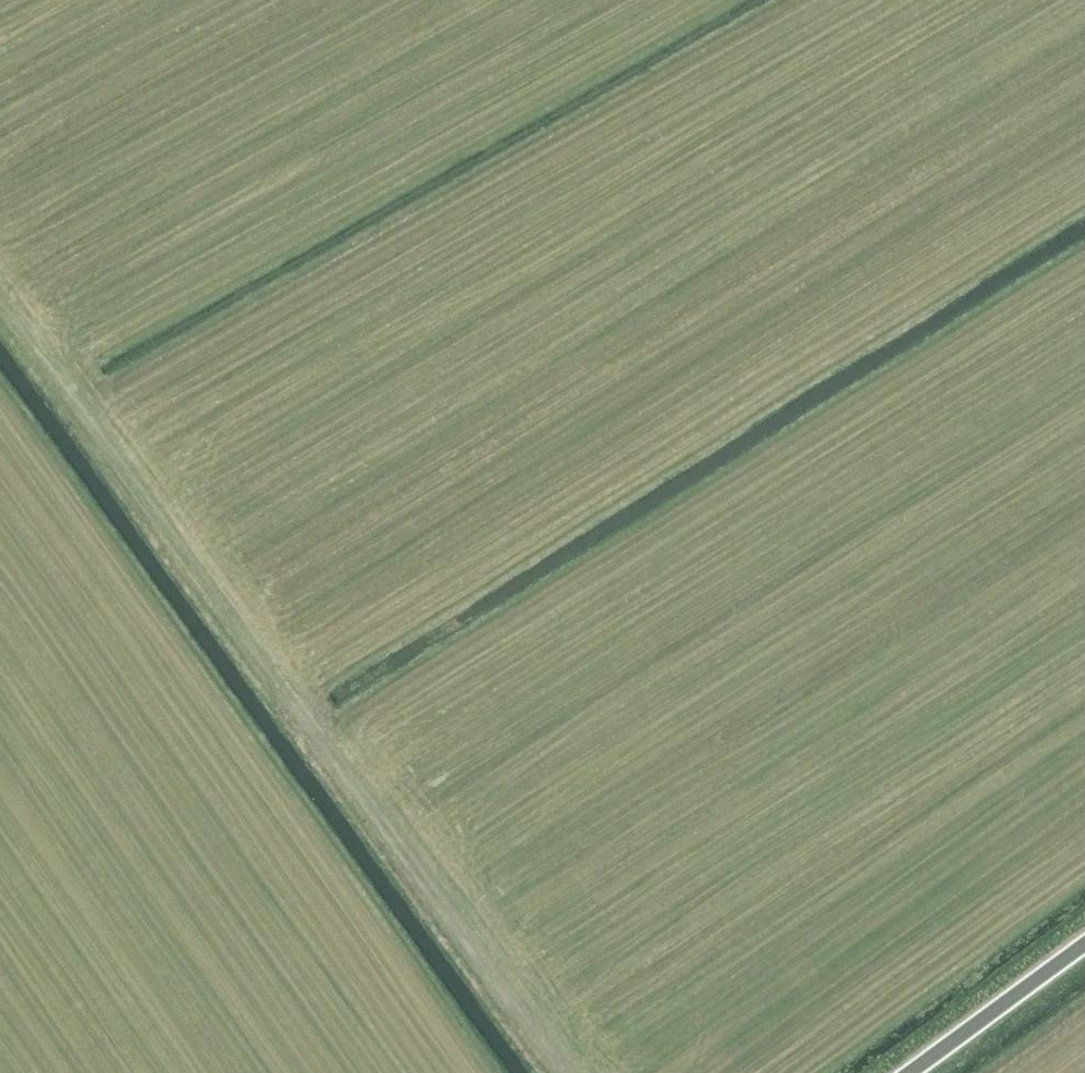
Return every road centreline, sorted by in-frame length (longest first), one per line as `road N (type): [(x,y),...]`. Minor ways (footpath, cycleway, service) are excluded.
road 1 (unclassified): [(910,1072),(1084,944)]

